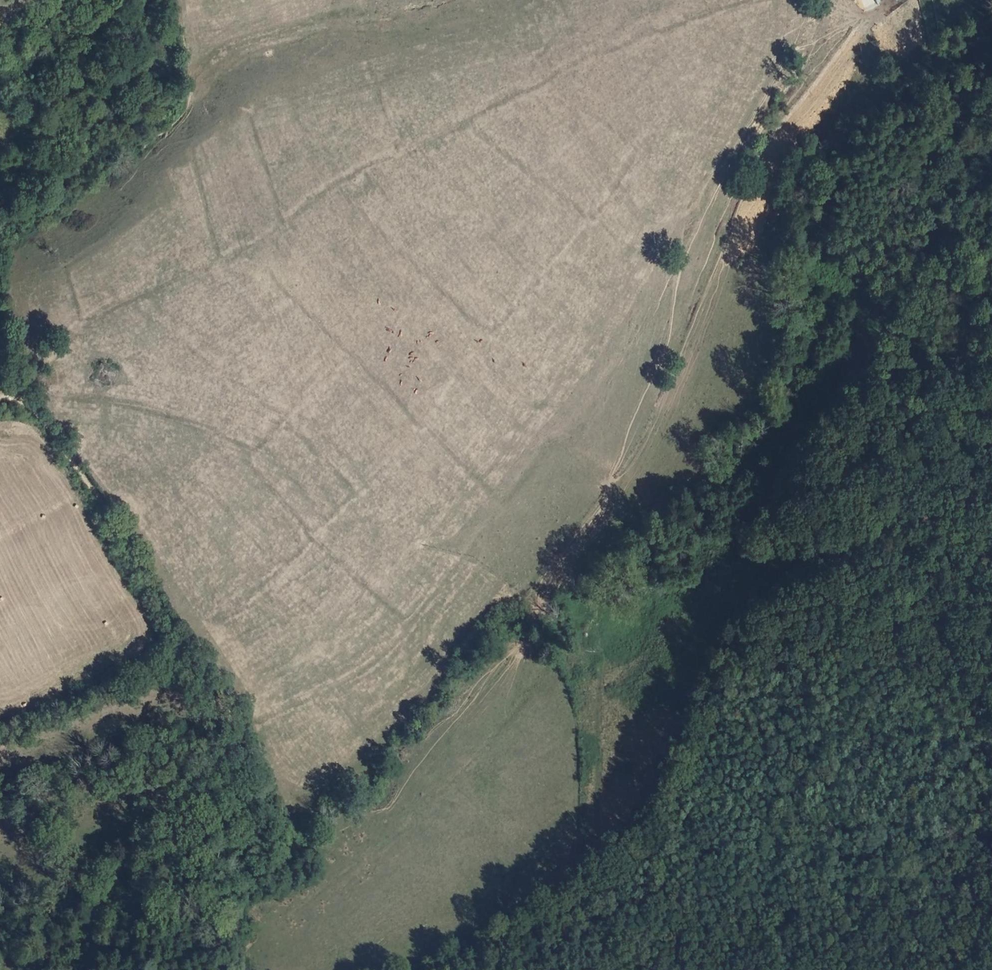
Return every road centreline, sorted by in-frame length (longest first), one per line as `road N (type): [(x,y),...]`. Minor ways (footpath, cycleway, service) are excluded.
road 1 (track): [(0,398),(23,400),(90,486),(234,728),(256,796),(255,820),(238,846),(125,869),(106,887),(77,969)]
road 2 (track): [(991,502),(860,539),(748,620),(681,808),(624,875),(446,969)]

